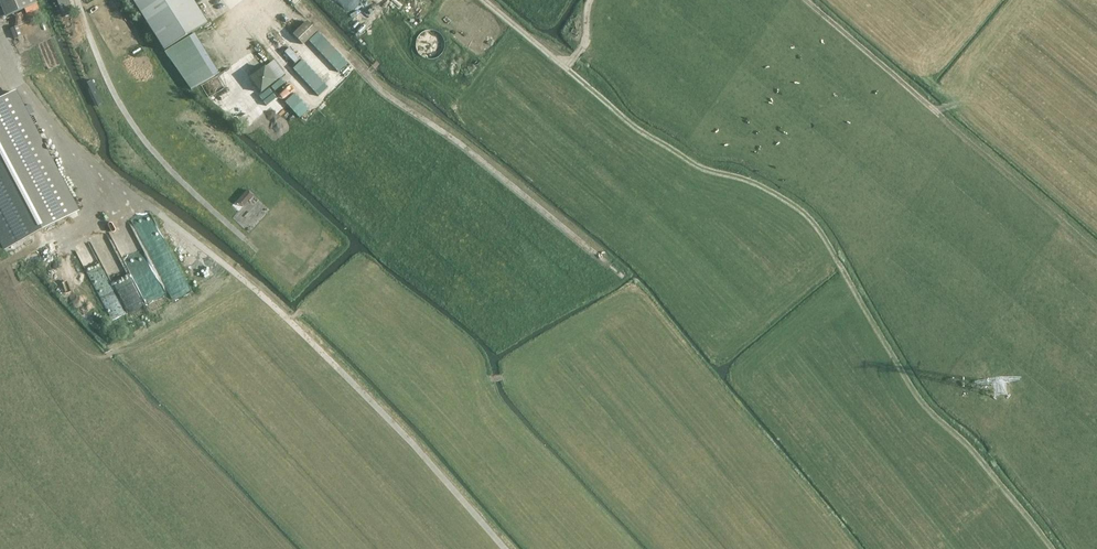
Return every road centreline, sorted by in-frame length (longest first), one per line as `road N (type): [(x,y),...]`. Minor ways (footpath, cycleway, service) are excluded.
road 1 (track): [(485,0),(642,134),(702,171),(751,180),(807,216),(917,399),(979,454),(1051,548)]
road 2 (track): [(0,77),(14,69),(39,109),(113,182),(175,221),(290,321),(370,397),(504,548)]
road 3 (track): [(624,277),(391,98),(294,0)]
road 4 (track): [(258,251),(153,150),(111,85),(77,0)]
road 5 (track): [(936,112),(1096,251)]
road 6 (track): [(805,0),(936,112)]

